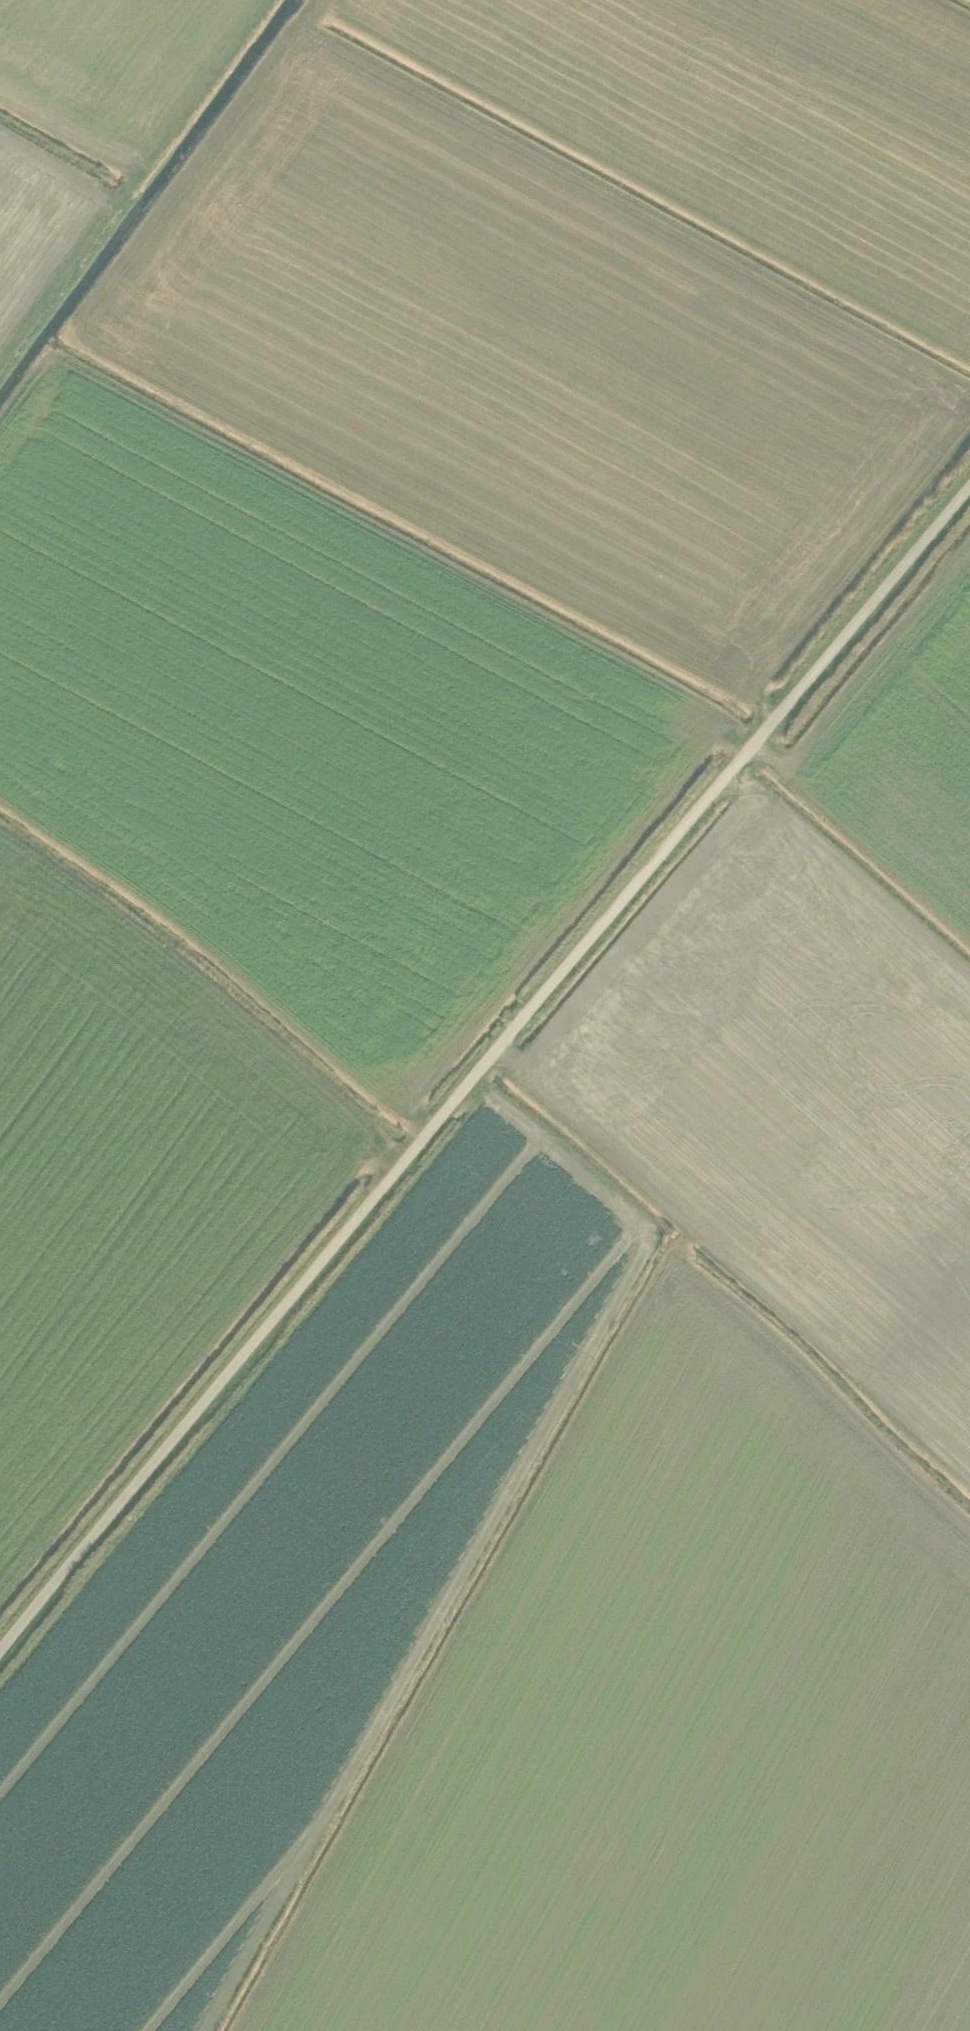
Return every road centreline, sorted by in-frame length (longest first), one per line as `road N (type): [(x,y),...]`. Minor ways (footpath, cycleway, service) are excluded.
road 1 (unclassified): [(0,1660),(969,493)]

